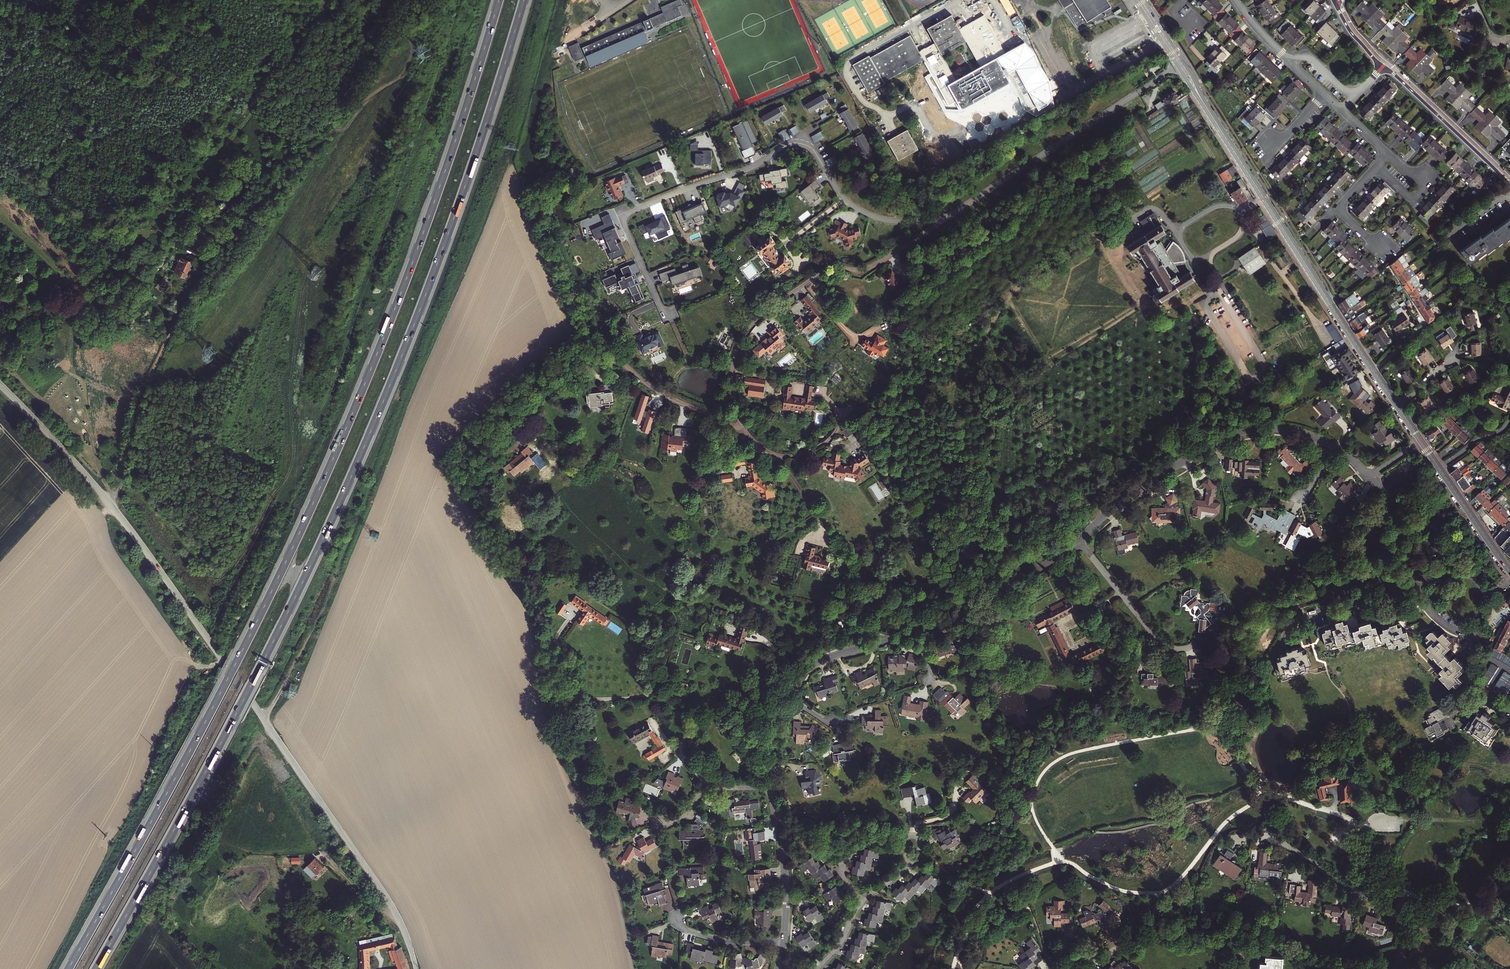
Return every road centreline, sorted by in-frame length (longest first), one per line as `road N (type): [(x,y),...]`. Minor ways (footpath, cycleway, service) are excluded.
road 1 (motorway): [(499,0),(410,269),(318,492),(225,685),(68,968)]
road 2 (motorway): [(96,968),(221,742),(344,494),(430,282),(524,0)]
road 3 (residential): [(0,385),(134,534),(385,894),(417,968)]
road 4 (residential): [(946,219),(896,221),(862,212),(841,195),(811,146),(788,144),(751,169),(625,217),(666,321)]
road 5 (residential): [(946,219),(871,267),(822,272),(755,322),(734,370),(745,434)]
road 6 (residential): [(522,445),(515,424),(525,388),(599,353),(745,434)]
road 7 (residential): [(1079,539),(1127,497),(1239,432),(1290,430),(1334,447)]
road 8 (residential): [(1178,67),(946,219)]
road 9 (track): [(203,263),(145,390),(111,505)]
road 10 (residential): [(1254,837),(1291,847),(1396,915),(1405,937),(1396,968)]
road 11 (secondary): [(1216,122),(1330,304)]
road 12 (residential): [(916,632),(968,611),(1079,539)]
road 13 (residential): [(1383,67),(1509,182)]
road 14 (residential): [(1079,539),(1160,642),(1191,647)]
road 15 (secondary): [(1509,572),(1422,441)]
road 16 (residential): [(783,942),(775,787)]
road 17 (residential): [(787,698),(823,660),(916,632)]
road 18 (secondary): [(1397,405),(1330,304)]

